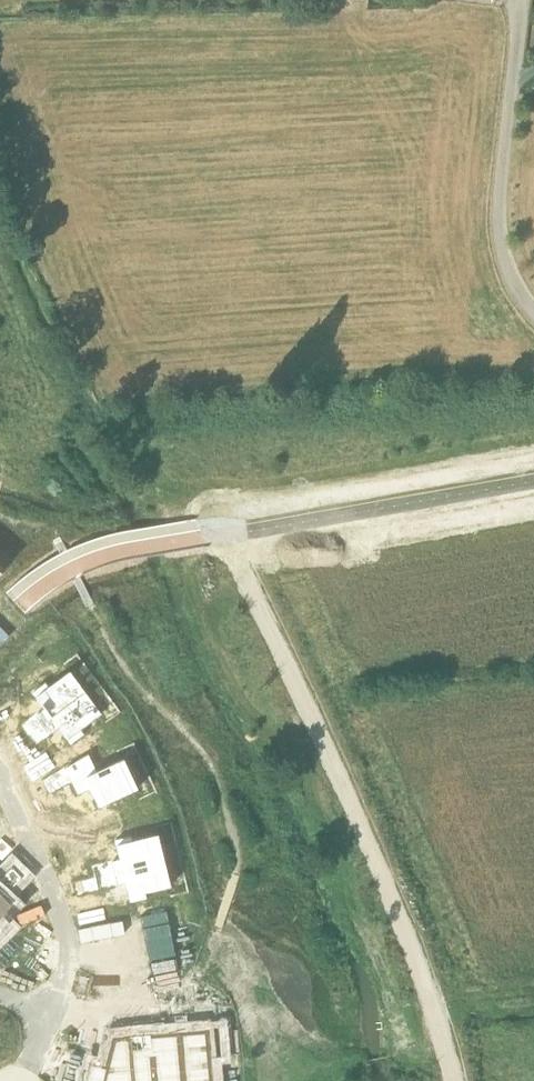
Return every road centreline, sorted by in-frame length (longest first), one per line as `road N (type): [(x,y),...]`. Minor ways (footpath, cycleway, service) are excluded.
road 1 (residential): [(50,1018),(71,957),(66,935),(0,787)]

